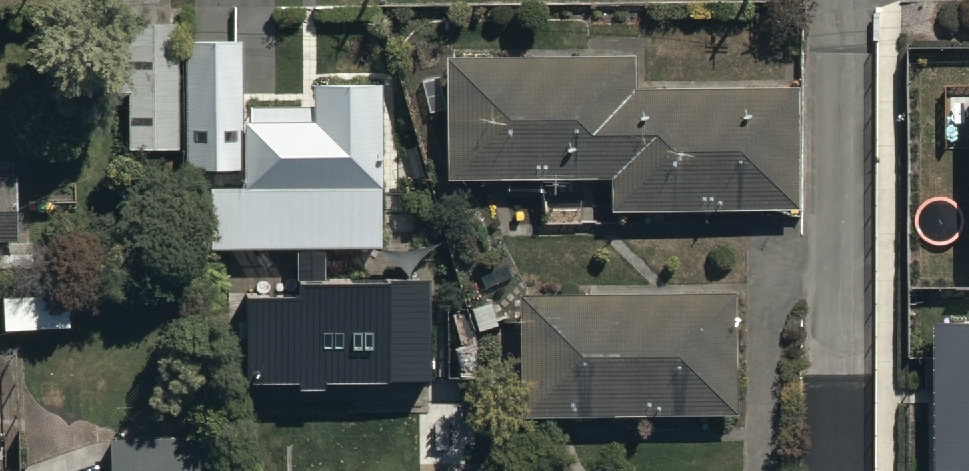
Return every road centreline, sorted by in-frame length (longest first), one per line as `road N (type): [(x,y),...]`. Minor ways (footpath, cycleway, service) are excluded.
road 1 (residential): [(842,0),(842,470)]

